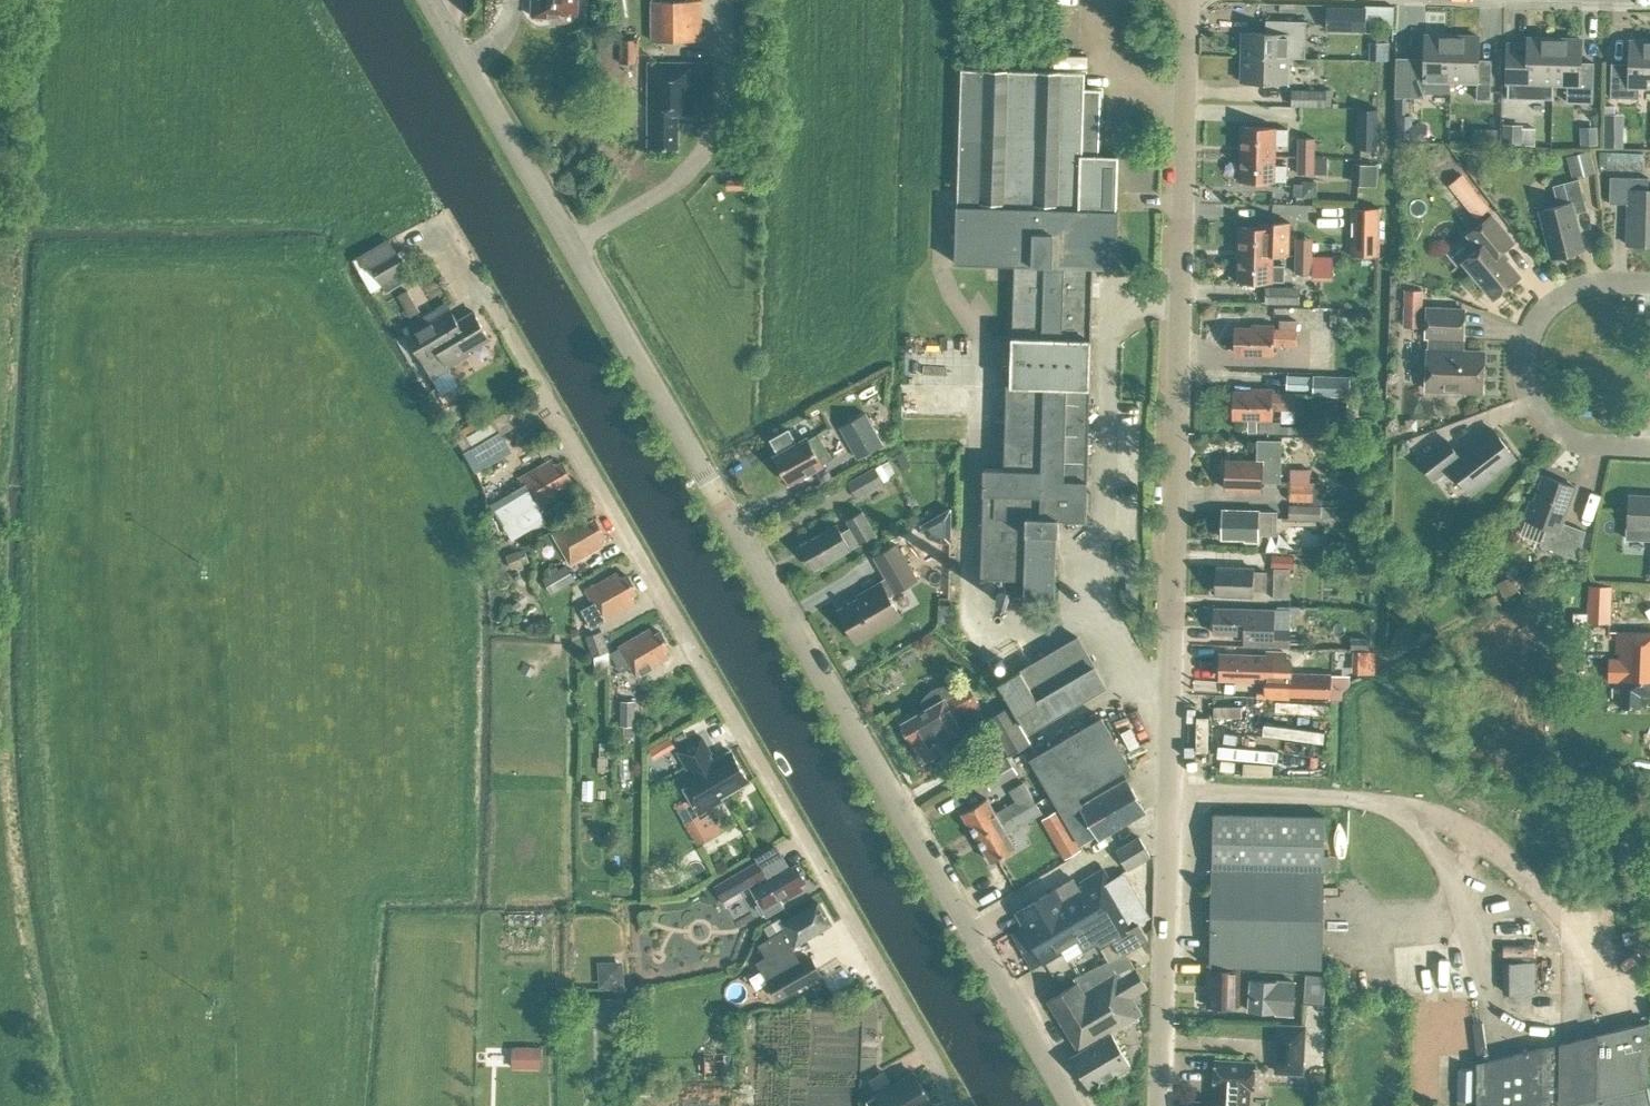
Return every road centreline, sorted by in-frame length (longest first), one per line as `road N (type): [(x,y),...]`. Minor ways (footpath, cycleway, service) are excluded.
road 1 (unclassified): [(1074,1105),(431,0)]
road 2 (residential): [(1162,1105),(1187,0)]
road 3 (residential): [(951,1105),(939,1067),(893,986),(444,230)]
road 4 (track): [(1171,791),(1349,799),(1401,818),(1450,877),(1488,995)]
road 5 (residential): [(1649,446),(1570,437),(1546,419),(1526,362),(1545,306),(1567,291),(1594,281),(1649,282)]
road 6 (track): [(1382,807),(1476,840),(1533,886),(1603,971)]

